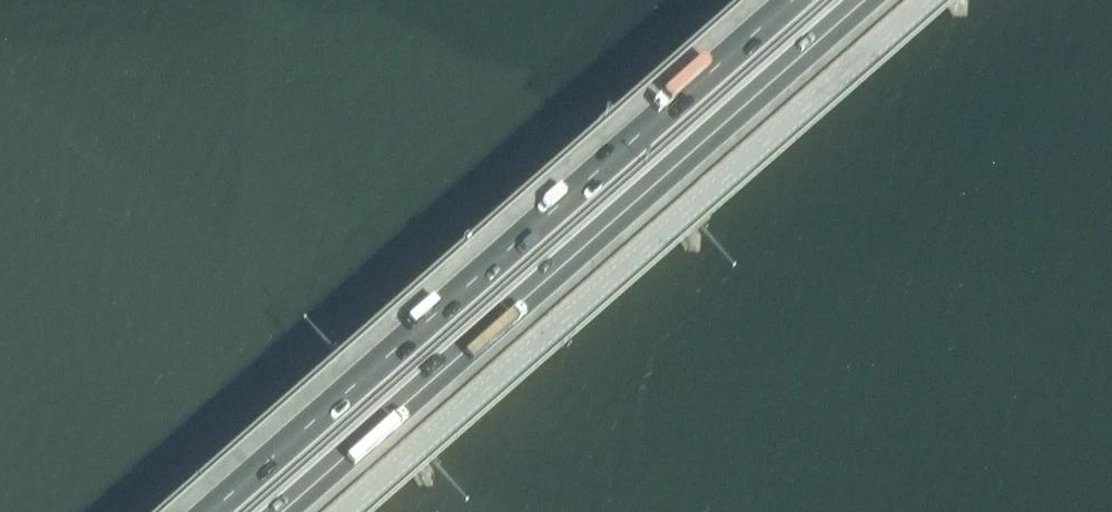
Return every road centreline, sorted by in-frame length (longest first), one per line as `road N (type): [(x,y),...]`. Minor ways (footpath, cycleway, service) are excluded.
road 1 (motorway): [(292,511),(873,0)]
road 2 (motorway): [(801,0),(220,511)]
road 3 (unclassified): [(356,511),(937,0)]

